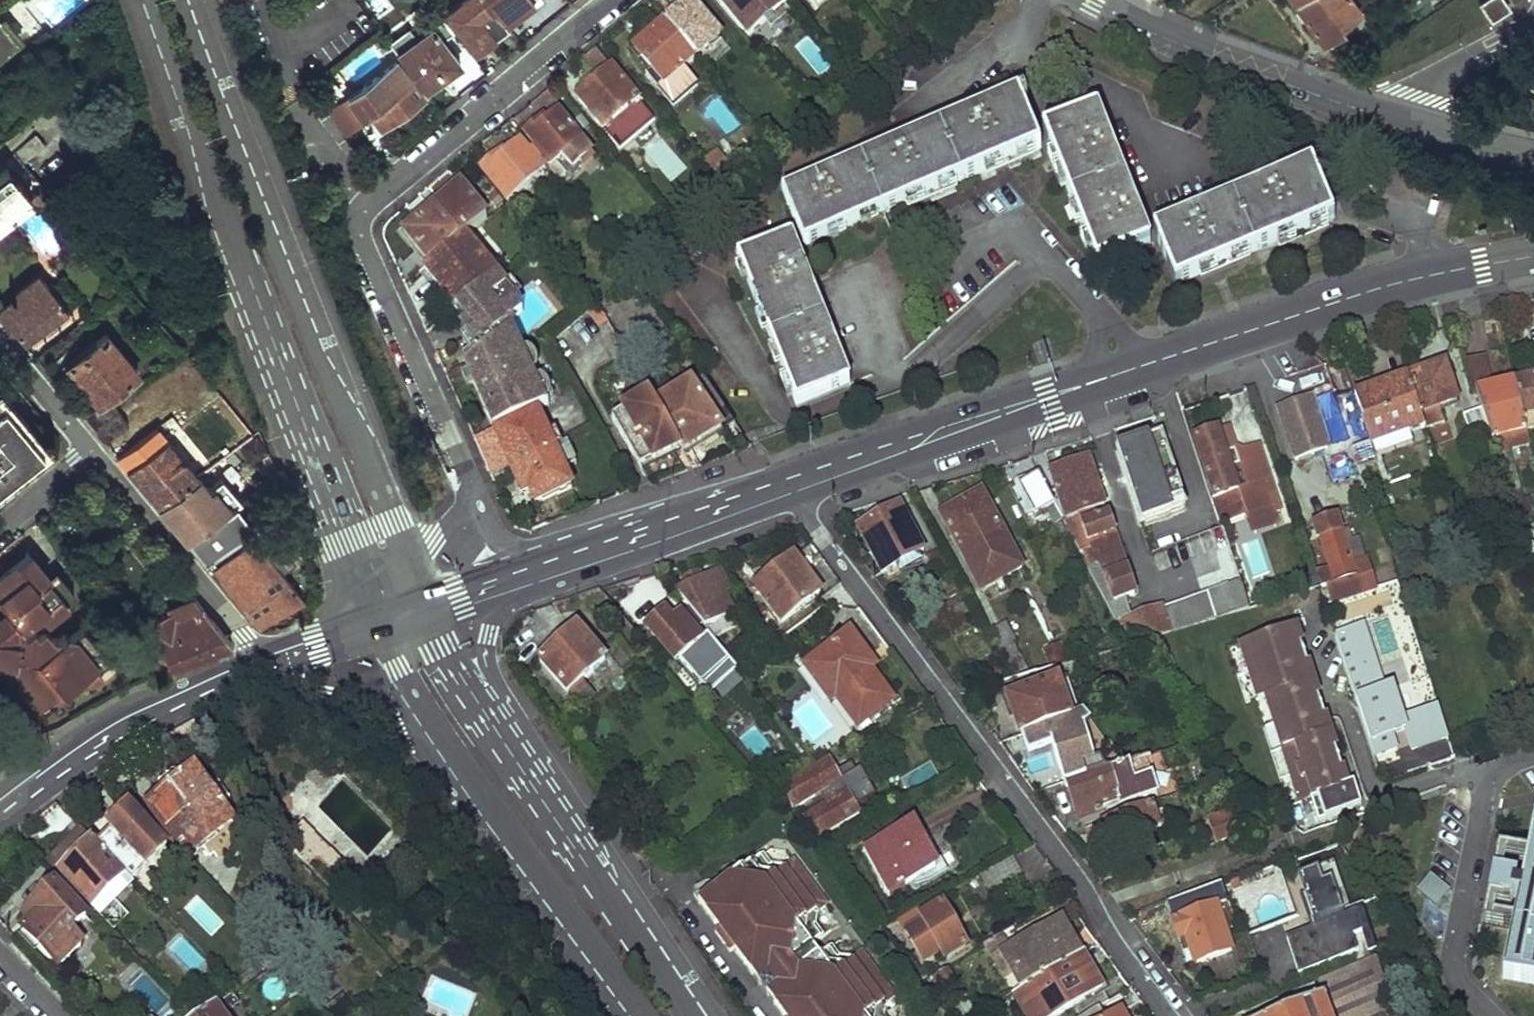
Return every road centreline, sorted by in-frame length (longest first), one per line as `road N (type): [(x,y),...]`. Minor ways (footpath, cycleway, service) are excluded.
road 1 (secondary): [(144,0),(382,622)]
road 2 (residential): [(791,485),(1168,1015)]
road 3 (residential): [(476,495),(363,245),(364,212),(613,0)]
road 4 (secondary): [(407,565),(192,0)]
road 5 (secondary): [(1533,256),(1426,276),(1155,362)]
road 6 (secondary): [(700,1015),(494,728)]
road 7 (tertiary): [(1412,125),(1193,48),(1087,0)]
road 8 (secondary): [(1086,385),(791,485)]
road 9 (residential): [(1533,753),(1491,774),(1453,954),(1464,990),(1493,1015)]
road 10 (secondary): [(459,767),(636,1015)]
road 11 (secondary): [(258,663),(103,733),(0,810)]
road 12 (residential): [(90,451),(243,635),(258,663)]
road 13 (residential): [(1086,385),(1148,590),(1190,575)]
road 14 (secondary): [(791,485),(566,562)]
road 15 (secondary): [(258,663),(361,703),(459,767)]
road 16 (secondary): [(382,622),(415,697),(459,767)]
road 17 (residential): [(1155,362),(1199,520)]
road 18 (residential): [(1412,125),(1435,81),(1533,27)]
road 19 (secondary): [(494,728),(488,635),(496,606),(518,579)]
road 20 (residential): [(0,342),(90,451)]
road 21 (secondary): [(494,728),(423,608)]
road 22 (secondary): [(382,622),(258,663)]
road 23 (tertiary): [(1533,157),(1412,125)]
road 24 (residential): [(566,562),(506,544),(492,534),(476,495)]

